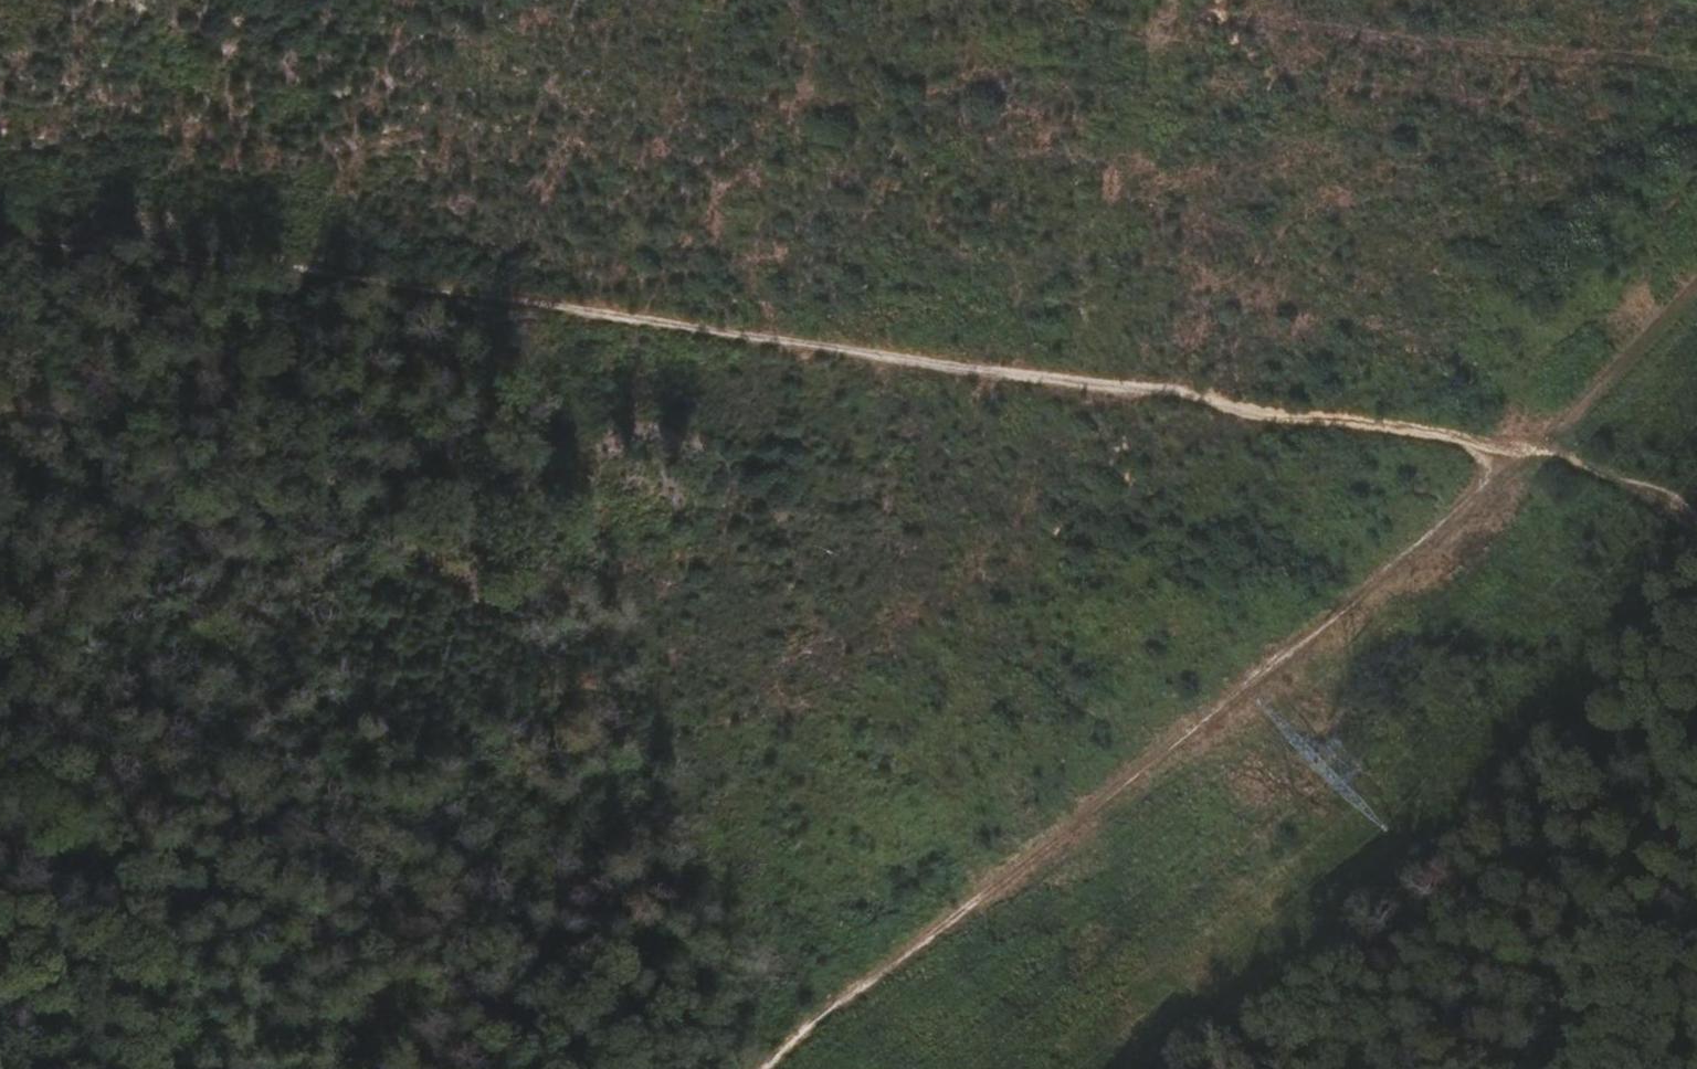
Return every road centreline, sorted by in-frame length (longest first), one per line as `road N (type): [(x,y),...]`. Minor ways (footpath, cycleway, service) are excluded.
road 1 (track): [(0,207),(941,348),(1525,453)]
road 2 (track): [(787,1068),(1525,453)]

